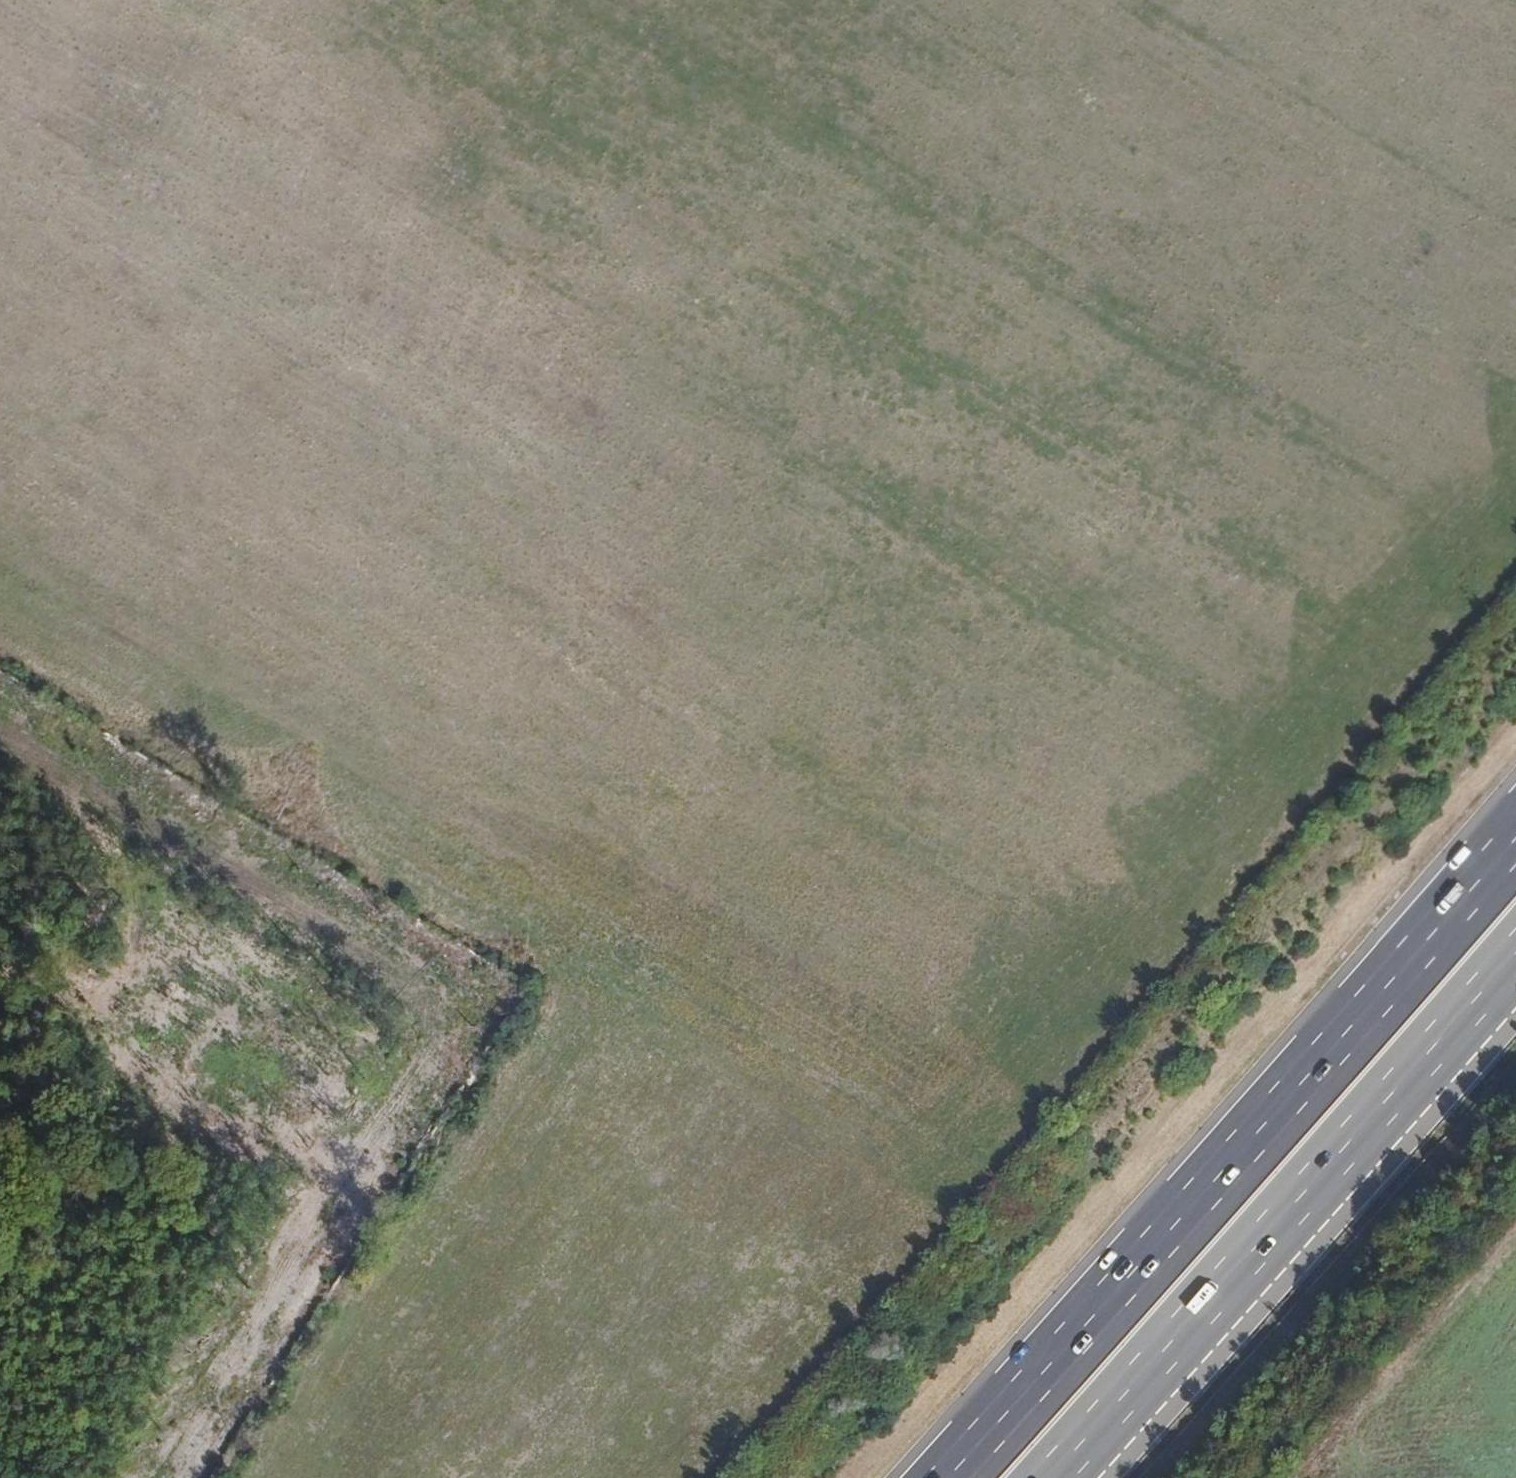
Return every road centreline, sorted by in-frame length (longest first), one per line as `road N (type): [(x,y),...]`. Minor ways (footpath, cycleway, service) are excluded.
road 1 (motorway): [(1515,836),(945,1477)]
road 2 (motorway): [(1059,1477),(1515,963)]

